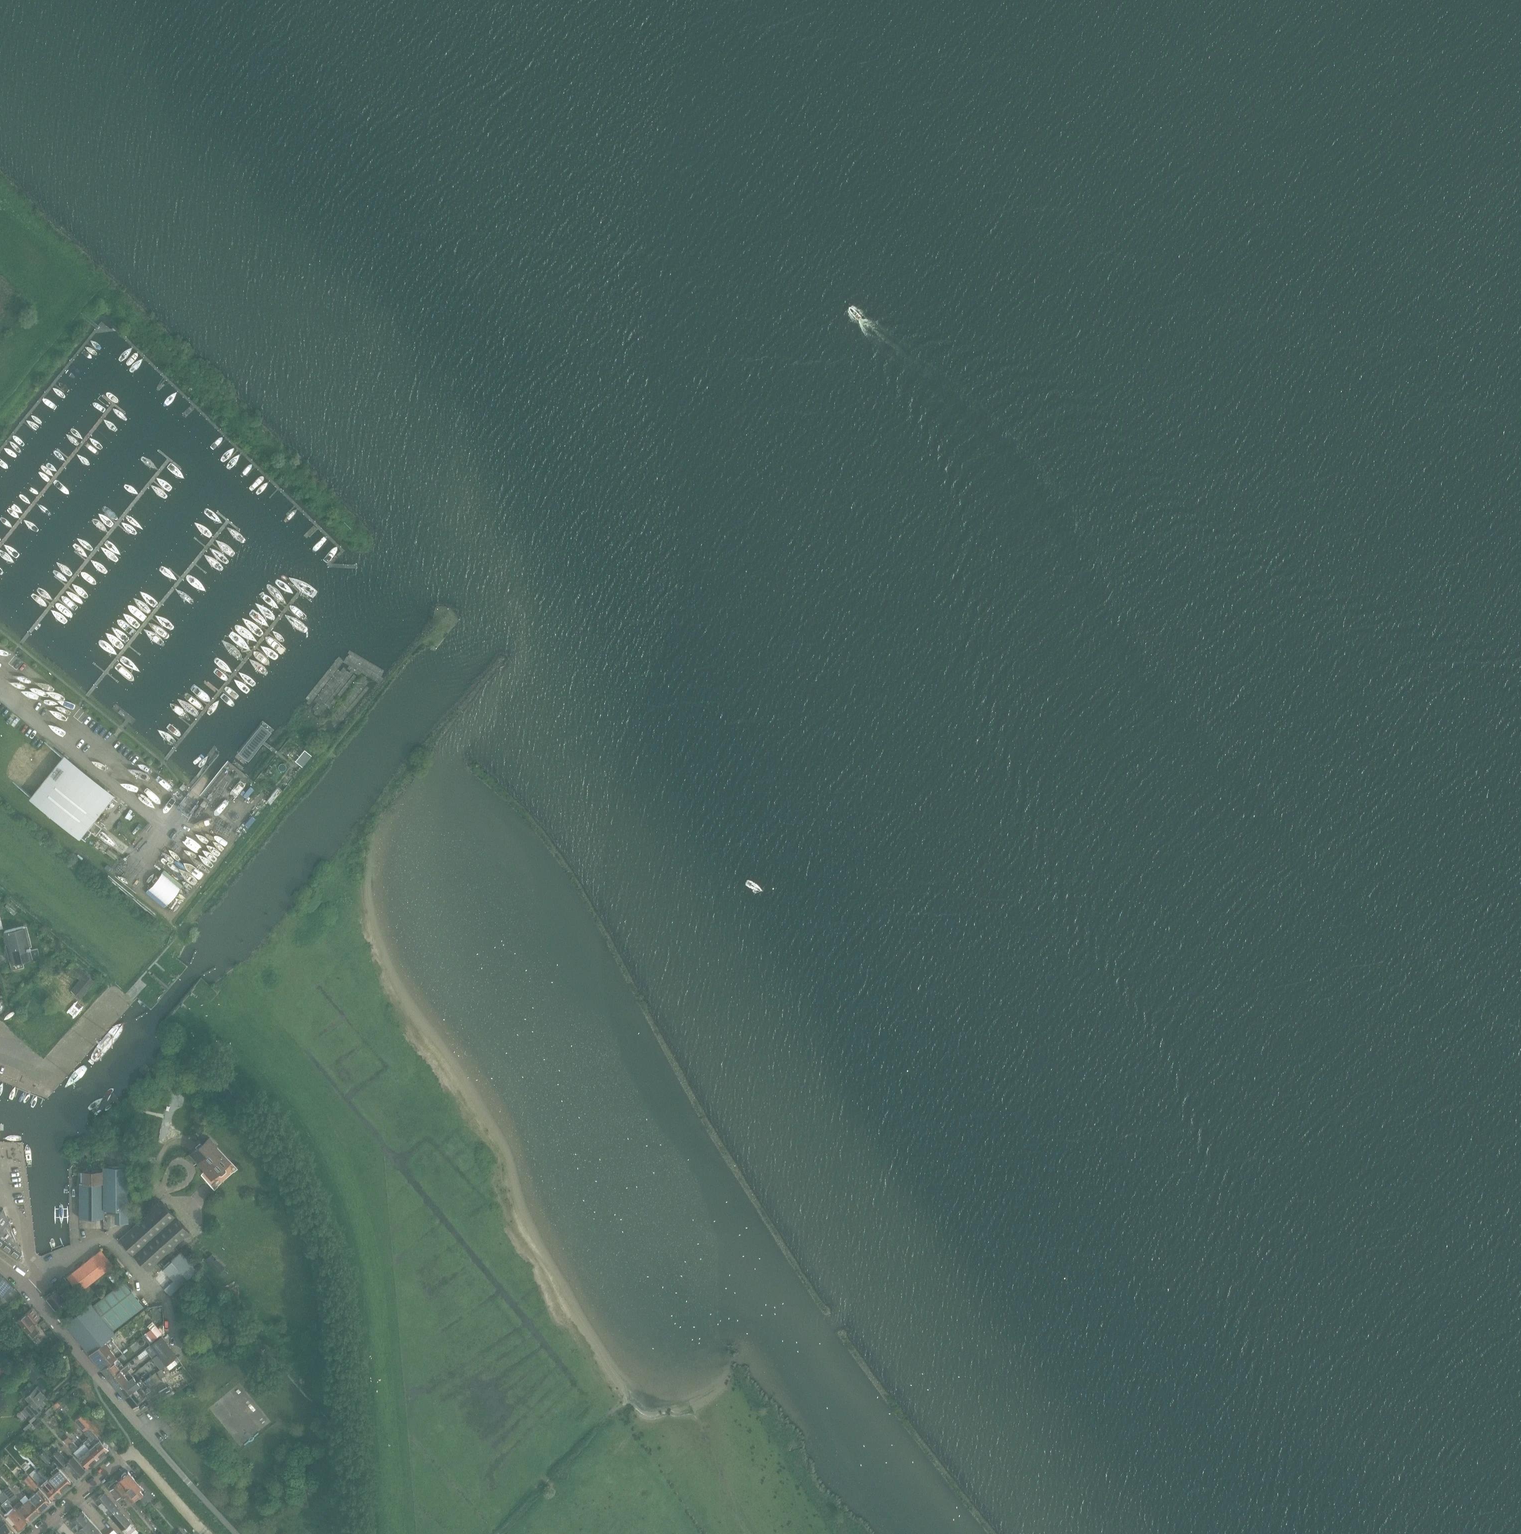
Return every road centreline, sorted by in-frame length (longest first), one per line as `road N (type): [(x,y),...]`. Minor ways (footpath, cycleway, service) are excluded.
road 1 (unclassified): [(238,1533),(93,1368)]
road 2 (residential): [(42,1274),(106,1237),(163,1305)]
road 3 (residential): [(0,1063),(43,1079),(115,1000)]
road 4 (residential): [(36,1533),(134,1454)]

